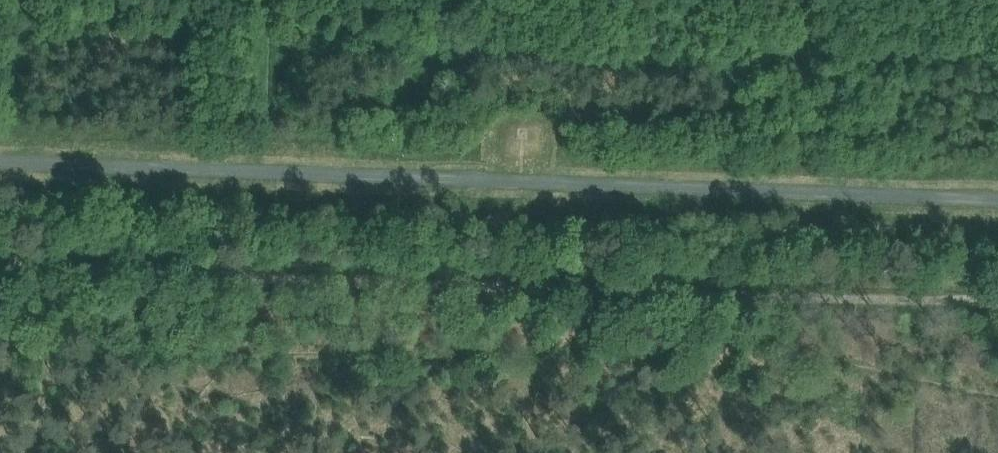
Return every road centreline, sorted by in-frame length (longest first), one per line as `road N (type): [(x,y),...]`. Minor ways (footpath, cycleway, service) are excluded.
road 1 (track): [(997,302),(0,262)]
road 2 (track): [(0,163),(997,202)]

